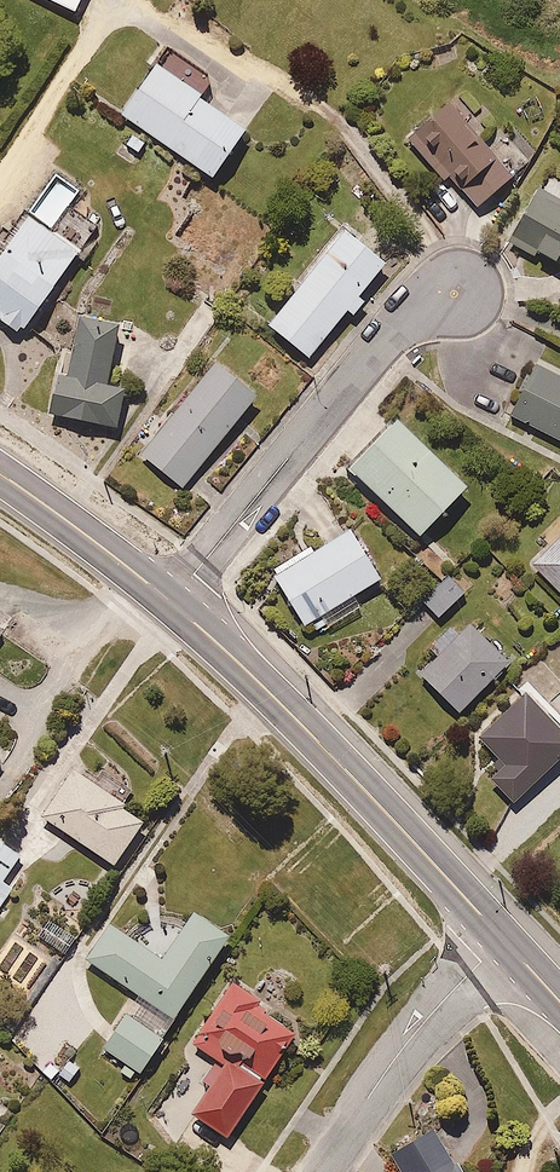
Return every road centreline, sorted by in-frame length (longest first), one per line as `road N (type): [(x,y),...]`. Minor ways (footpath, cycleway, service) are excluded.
road 1 (primary): [(172,602),(276,699),(503,939)]
road 2 (residential): [(172,602),(384,342),(457,294)]
road 3 (residential): [(503,939),(427,1019),(318,1171)]
road 4 (primary): [(0,474),(172,602)]

